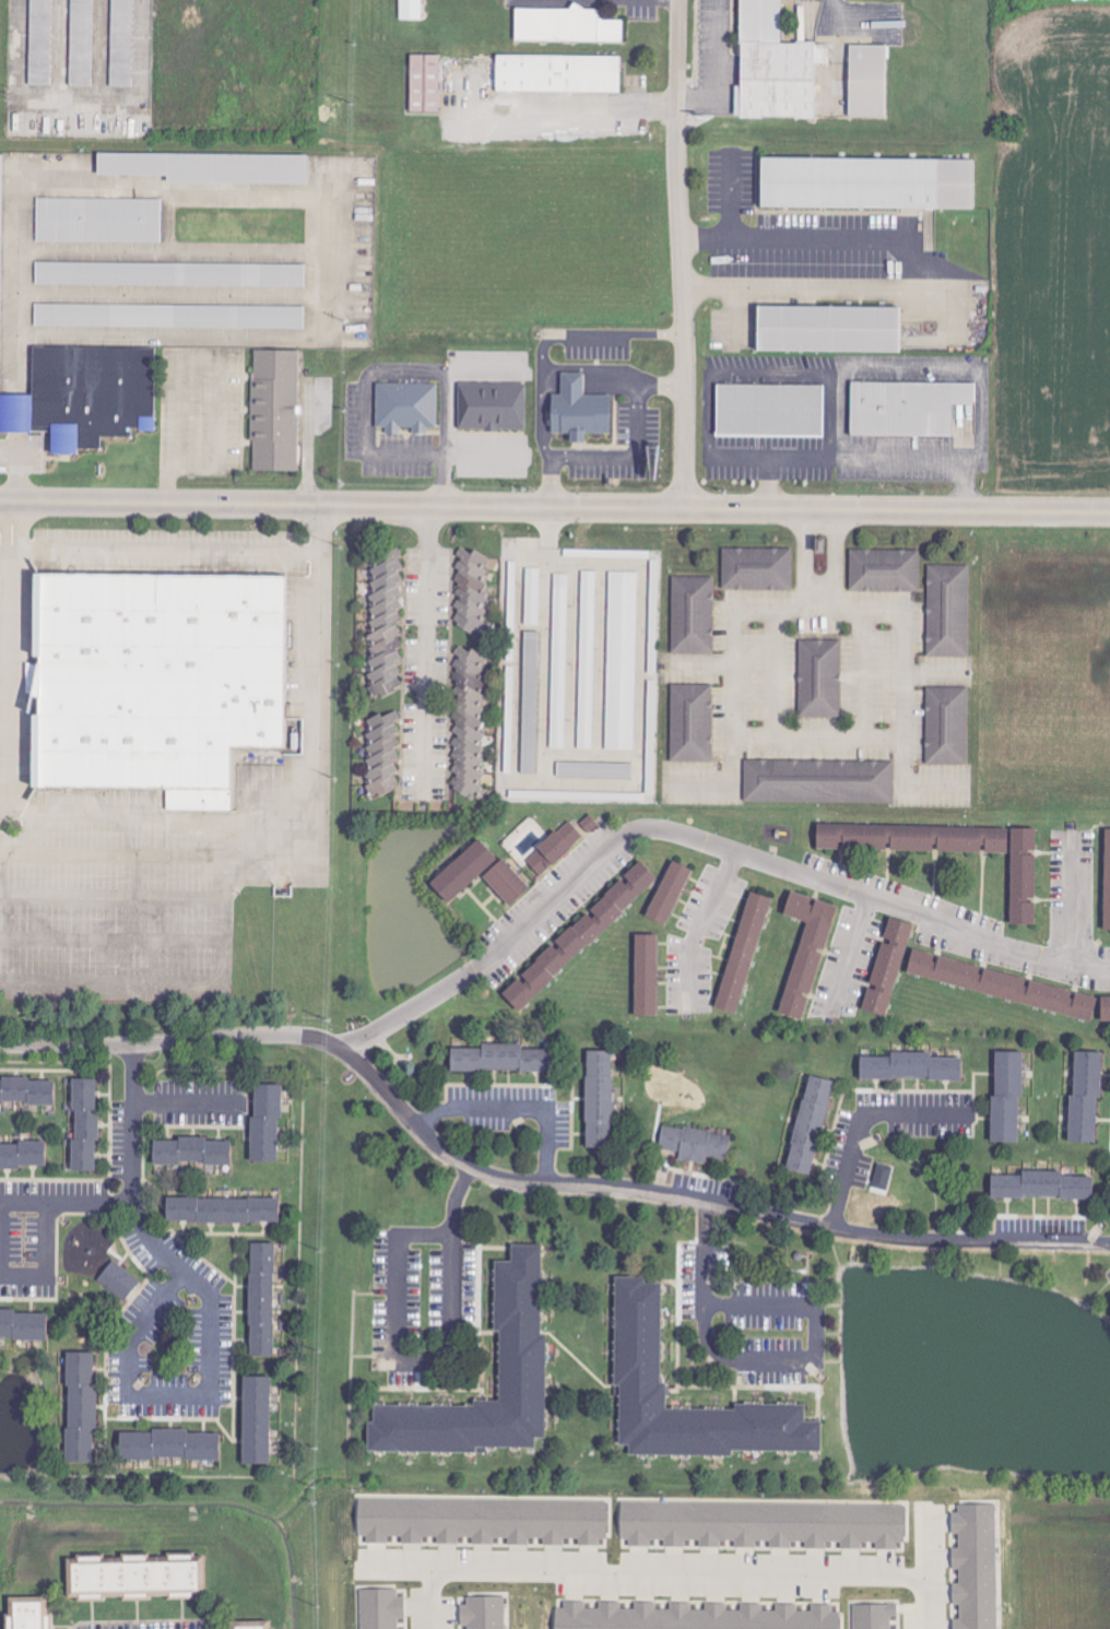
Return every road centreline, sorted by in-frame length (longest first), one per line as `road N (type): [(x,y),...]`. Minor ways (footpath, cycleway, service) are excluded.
road 1 (residential): [(0,1045),(312,1038),(357,1063),(439,1148),(495,1178),(627,1189),(878,1238),(1109,1243)]
road 2 (tertiary): [(0,503),(1109,513)]
road 3 (residential): [(1109,969),(985,940),(736,853),(642,830),(610,849),(491,959),(340,1050)]
road 4 (residential): [(684,509),(679,0)]
road 5 (residential): [(928,1581),(450,1568),(435,1577)]
road 6 (residential): [(133,1047),(131,1195),(157,1253),(209,1298),(210,1379),(199,1395)]
road 7 (residential): [(131,1195),(8,1203),(0,1264),(7,1274),(46,1271),(47,1203)]
road 8 (residential): [(429,507),(425,800)]
road 9 (residential): [(199,1395),(140,1395),(130,1382),(133,1342),(181,1272)]
road 10 (residential): [(736,853),(694,936),(690,1013)]
road 11 (residential): [(1072,964),(1073,836)]
road 12 (residential): [(872,900),(832,1016)]

